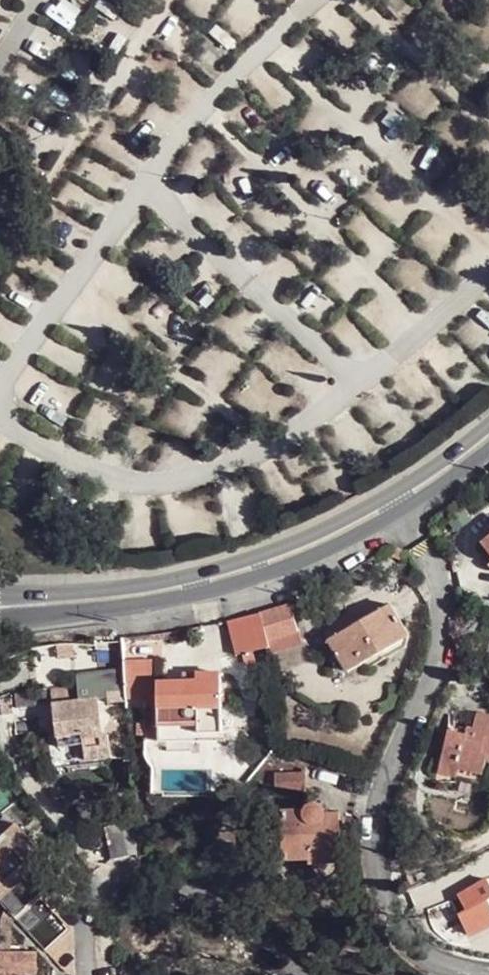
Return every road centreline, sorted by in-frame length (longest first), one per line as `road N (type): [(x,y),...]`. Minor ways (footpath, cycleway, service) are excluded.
road 1 (residential): [(401,514),(435,575),(446,630),(383,796),(377,836),(384,886),(392,915),(427,957),(488,974)]
road 2 (unclassified): [(0,618),(157,602),(264,576),(401,514)]
road 3 (unclassified): [(390,494),(263,555),(183,575),(0,595)]
road 4 (residential): [(302,974),(199,893),(132,871),(98,891),(91,974)]
road 5 (unclassified): [(488,423),(390,494)]

